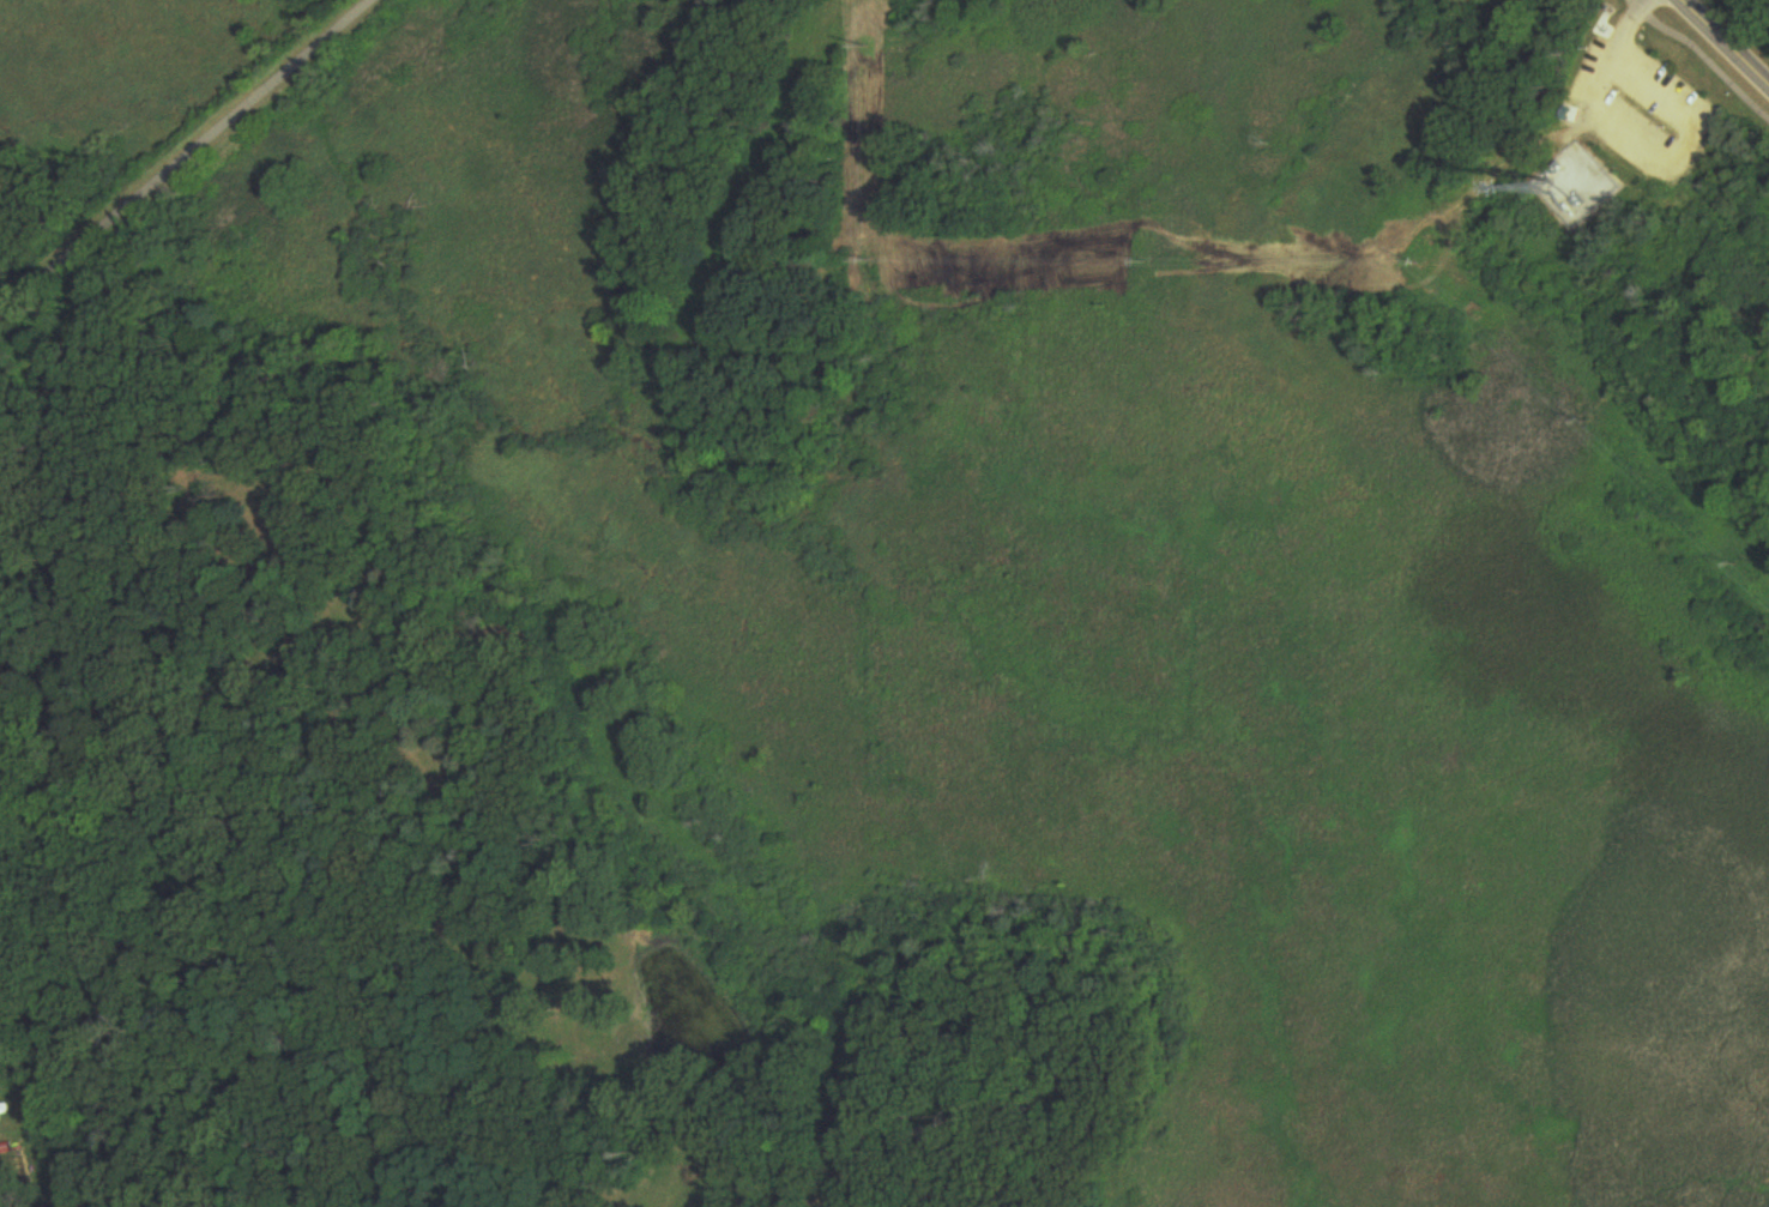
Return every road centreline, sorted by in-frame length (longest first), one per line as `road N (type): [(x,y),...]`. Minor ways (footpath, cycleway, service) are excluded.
road 1 (secondary): [(1683,0),(1768,85)]

